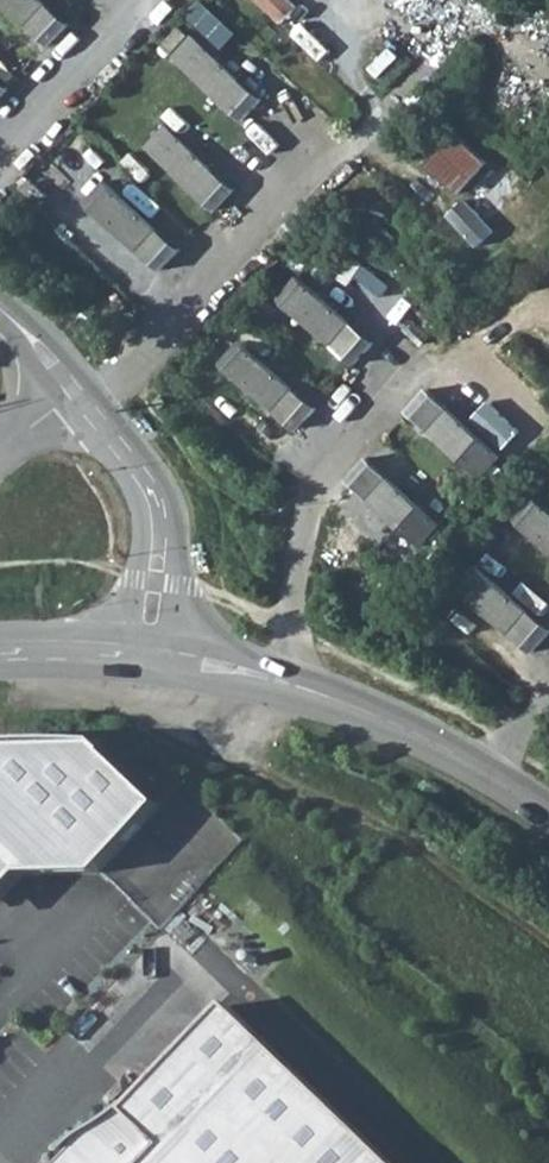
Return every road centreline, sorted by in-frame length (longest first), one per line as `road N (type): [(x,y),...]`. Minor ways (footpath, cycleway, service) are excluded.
road 1 (residential): [(339,145),(135,371),(86,401)]
road 2 (residential): [(284,678),(326,452),(410,356)]
road 3 (residential): [(86,401),(155,495),(152,658)]
road 4 (residential): [(284,678),(490,775)]
road 5 (residential): [(0,164),(137,0)]
road 6 (unclassified): [(152,658),(0,658)]
road 7 (residential): [(152,658),(284,678)]
road 8 (residential): [(0,306),(86,401)]

